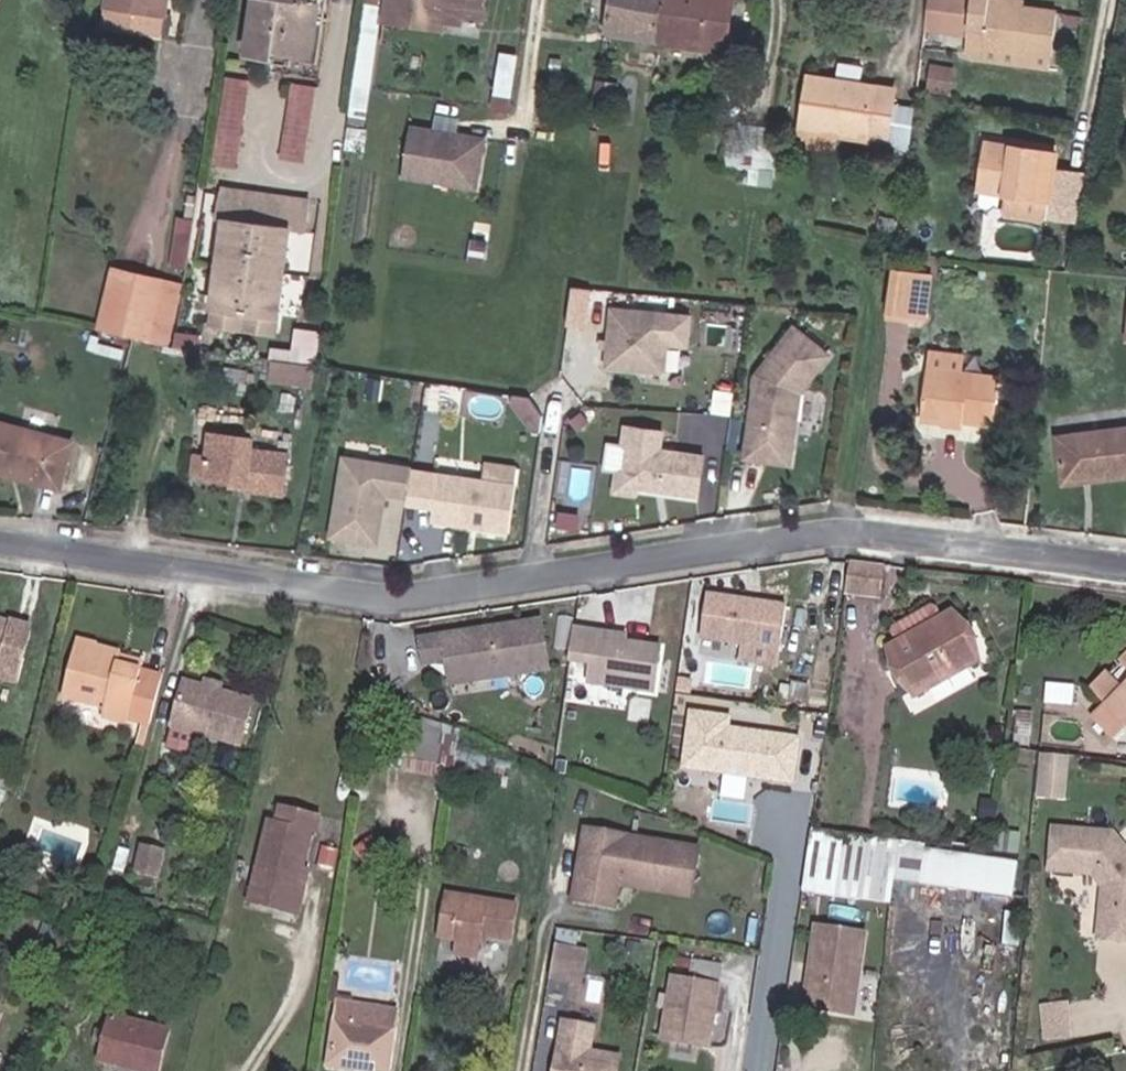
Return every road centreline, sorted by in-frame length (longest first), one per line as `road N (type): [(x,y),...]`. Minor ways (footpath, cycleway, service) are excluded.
road 1 (residential): [(0,537),(404,600),(825,532),(1125,568)]

